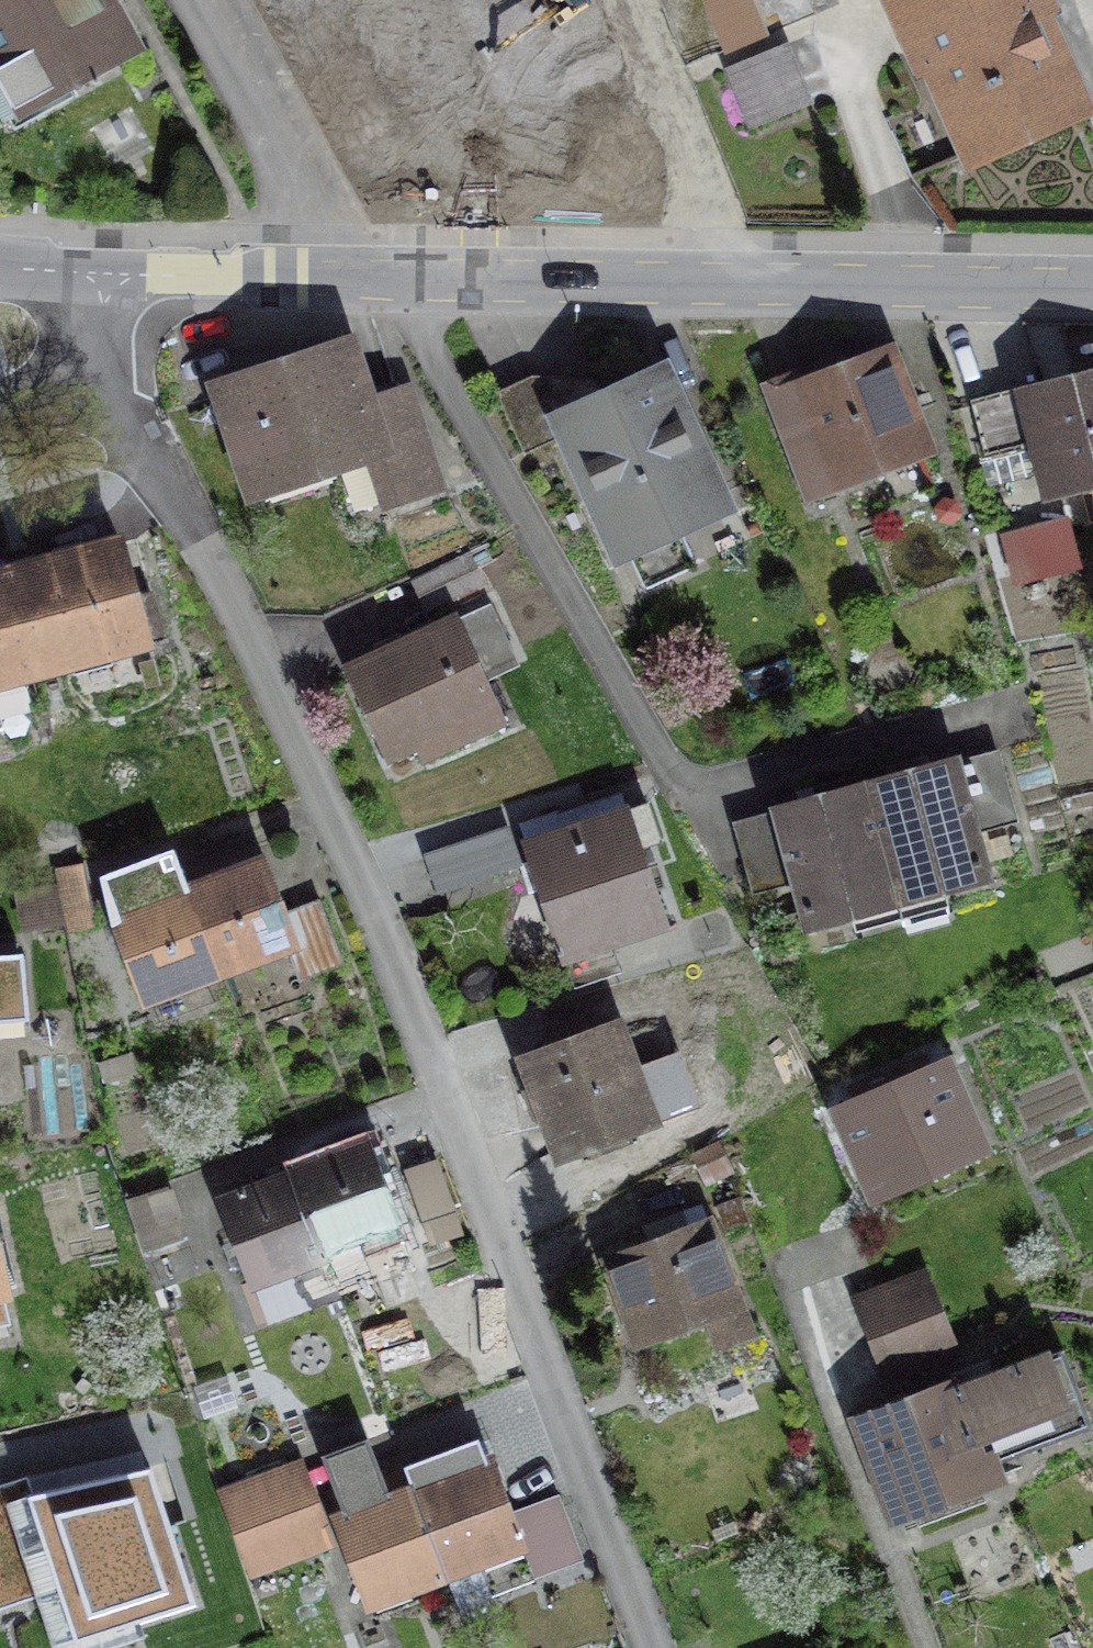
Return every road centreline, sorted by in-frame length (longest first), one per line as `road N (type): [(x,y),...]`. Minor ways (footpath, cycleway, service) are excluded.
road 1 (residential): [(643,1647),(464,1160),(345,878),(140,423),(101,365)]
road 2 (tertiary): [(1092,294),(701,295),(333,282)]
road 3 (residential): [(333,282),(188,0)]
road 4 (tertiary): [(333,282),(100,275)]

